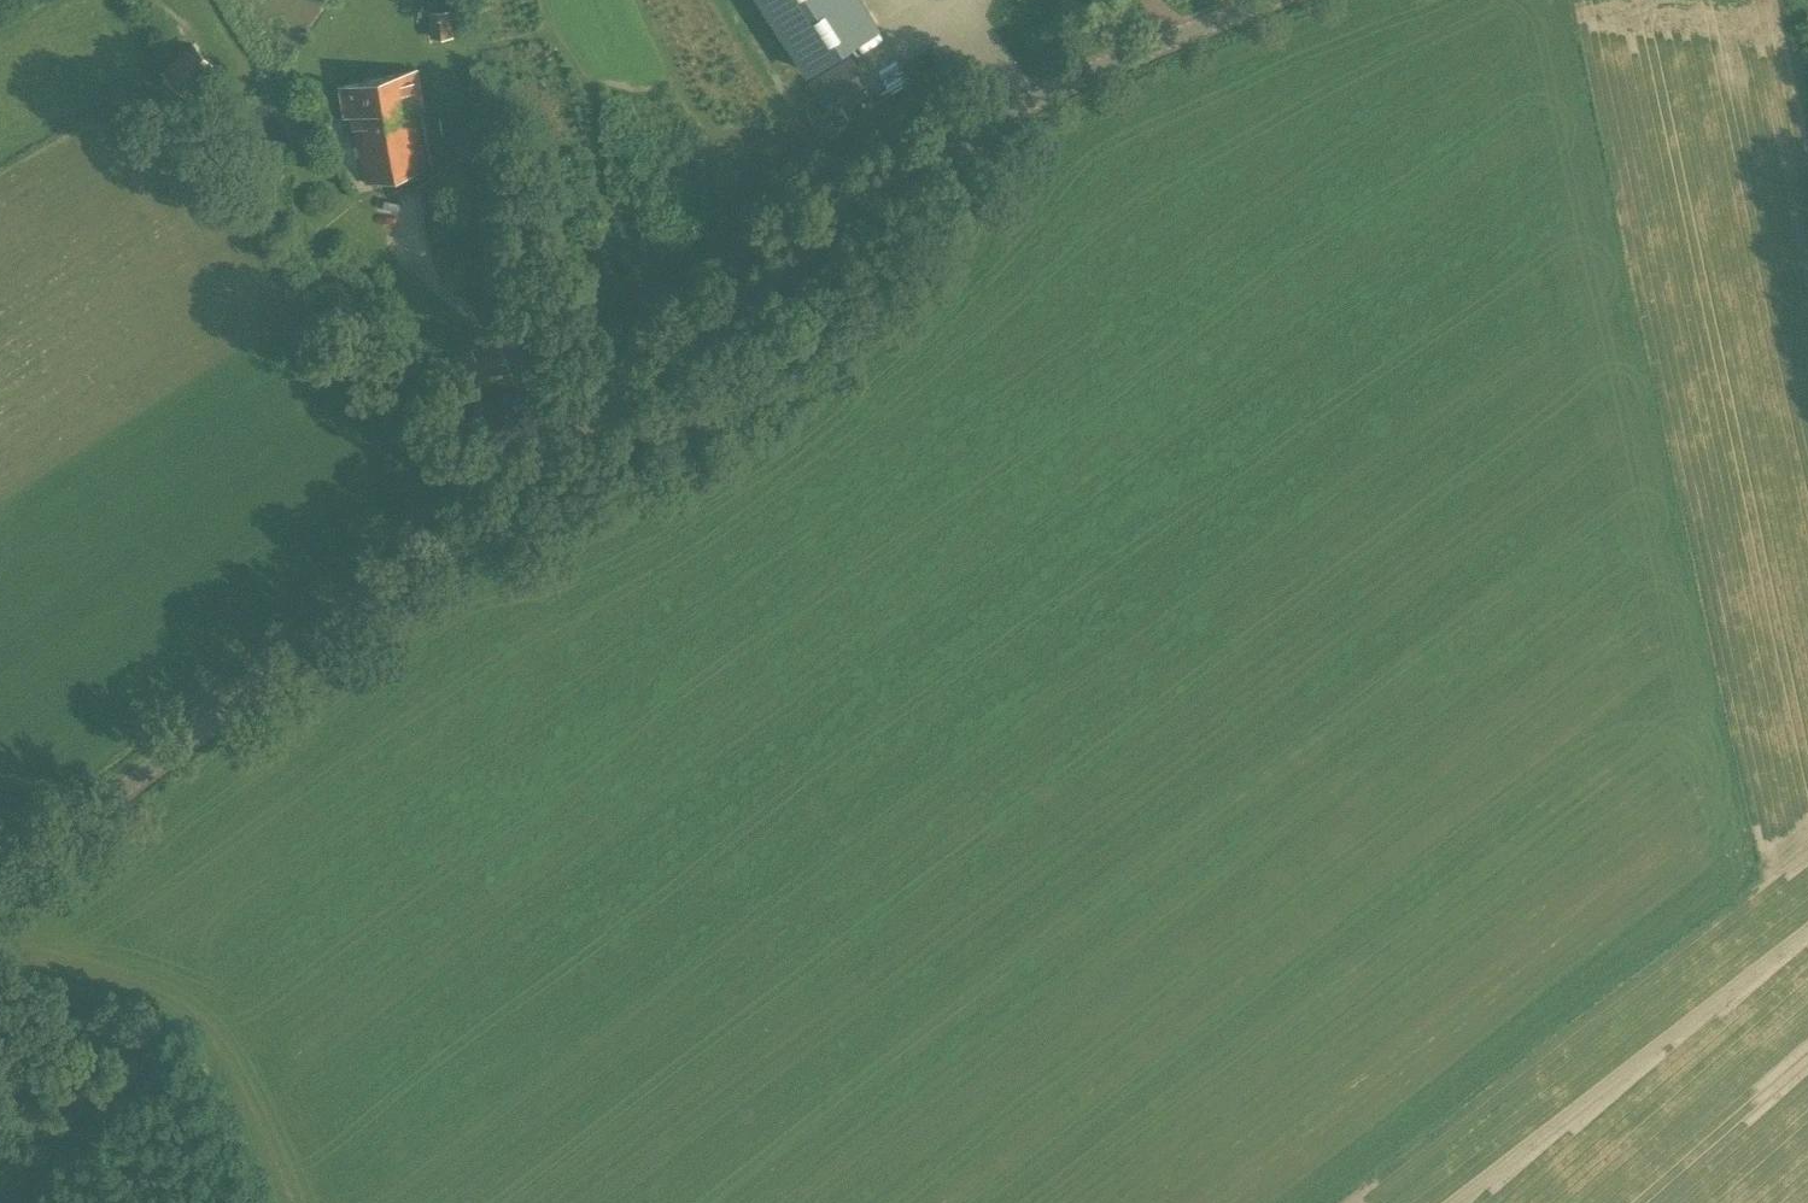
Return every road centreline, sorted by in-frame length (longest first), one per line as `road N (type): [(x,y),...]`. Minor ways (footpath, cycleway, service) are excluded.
road 1 (tertiary): [(0,907),(163,786),(546,469),(1006,129),(1277,0)]

